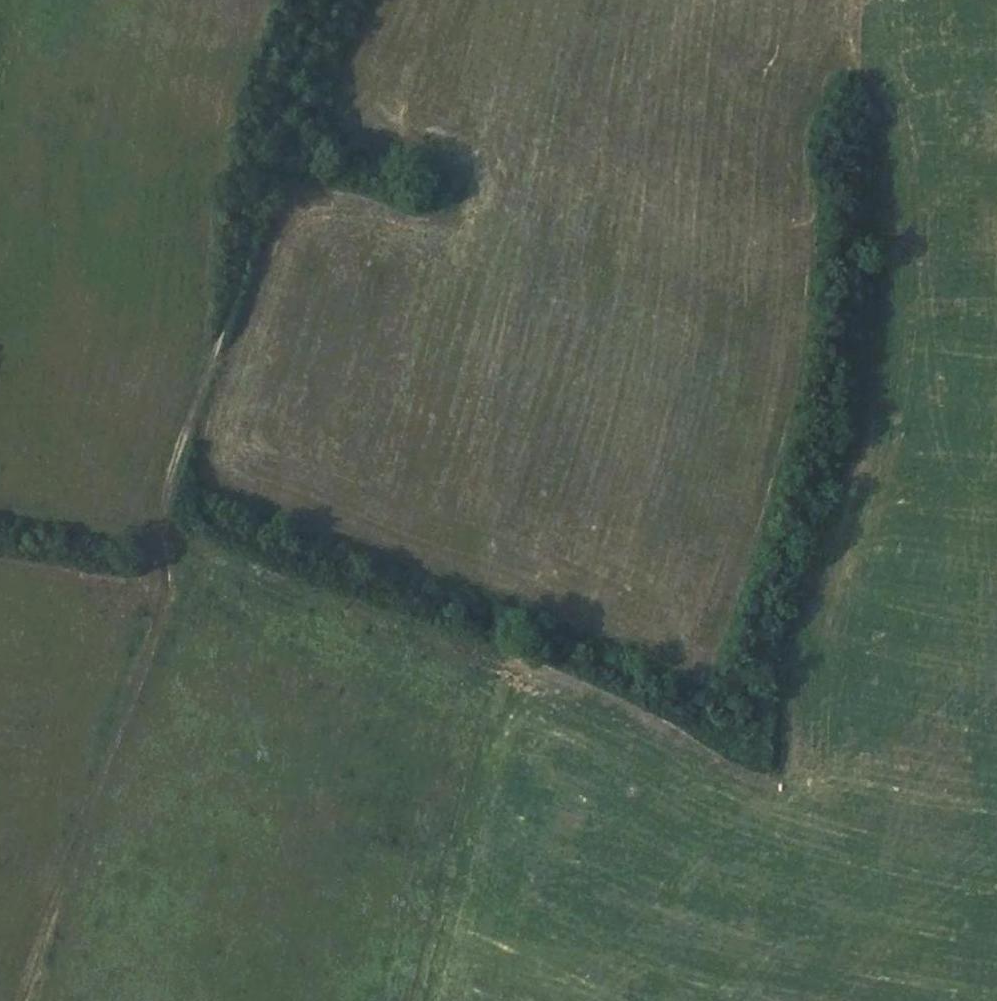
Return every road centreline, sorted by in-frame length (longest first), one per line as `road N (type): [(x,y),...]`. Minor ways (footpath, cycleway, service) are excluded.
road 1 (track): [(323,0),(160,506),(162,558),(29,1000)]

